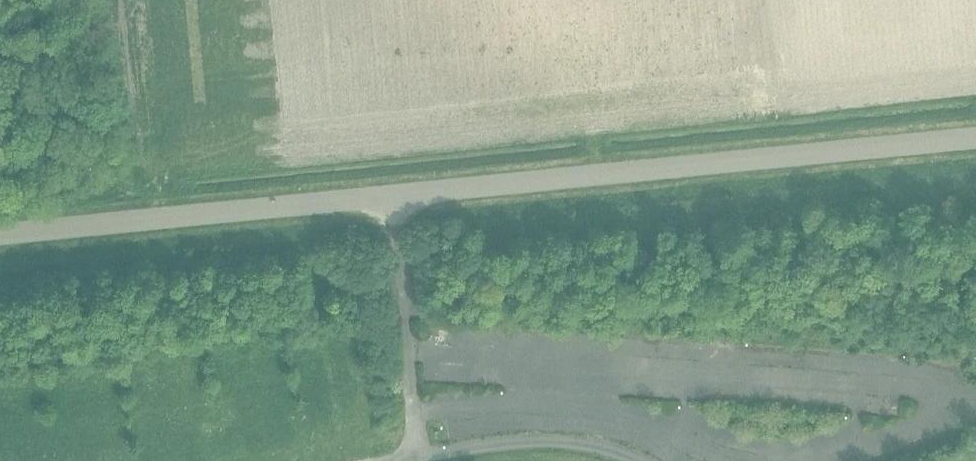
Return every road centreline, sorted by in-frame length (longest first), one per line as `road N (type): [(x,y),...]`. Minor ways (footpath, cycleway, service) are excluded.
road 1 (residential): [(975,138),(0,234)]

